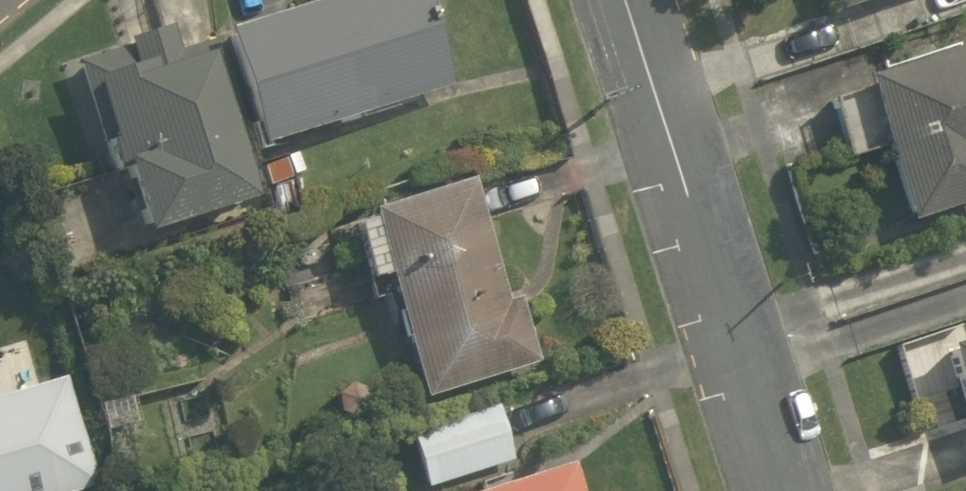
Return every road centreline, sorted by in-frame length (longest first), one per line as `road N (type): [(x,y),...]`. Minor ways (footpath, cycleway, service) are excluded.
road 1 (residential): [(626,0),(778,490)]

